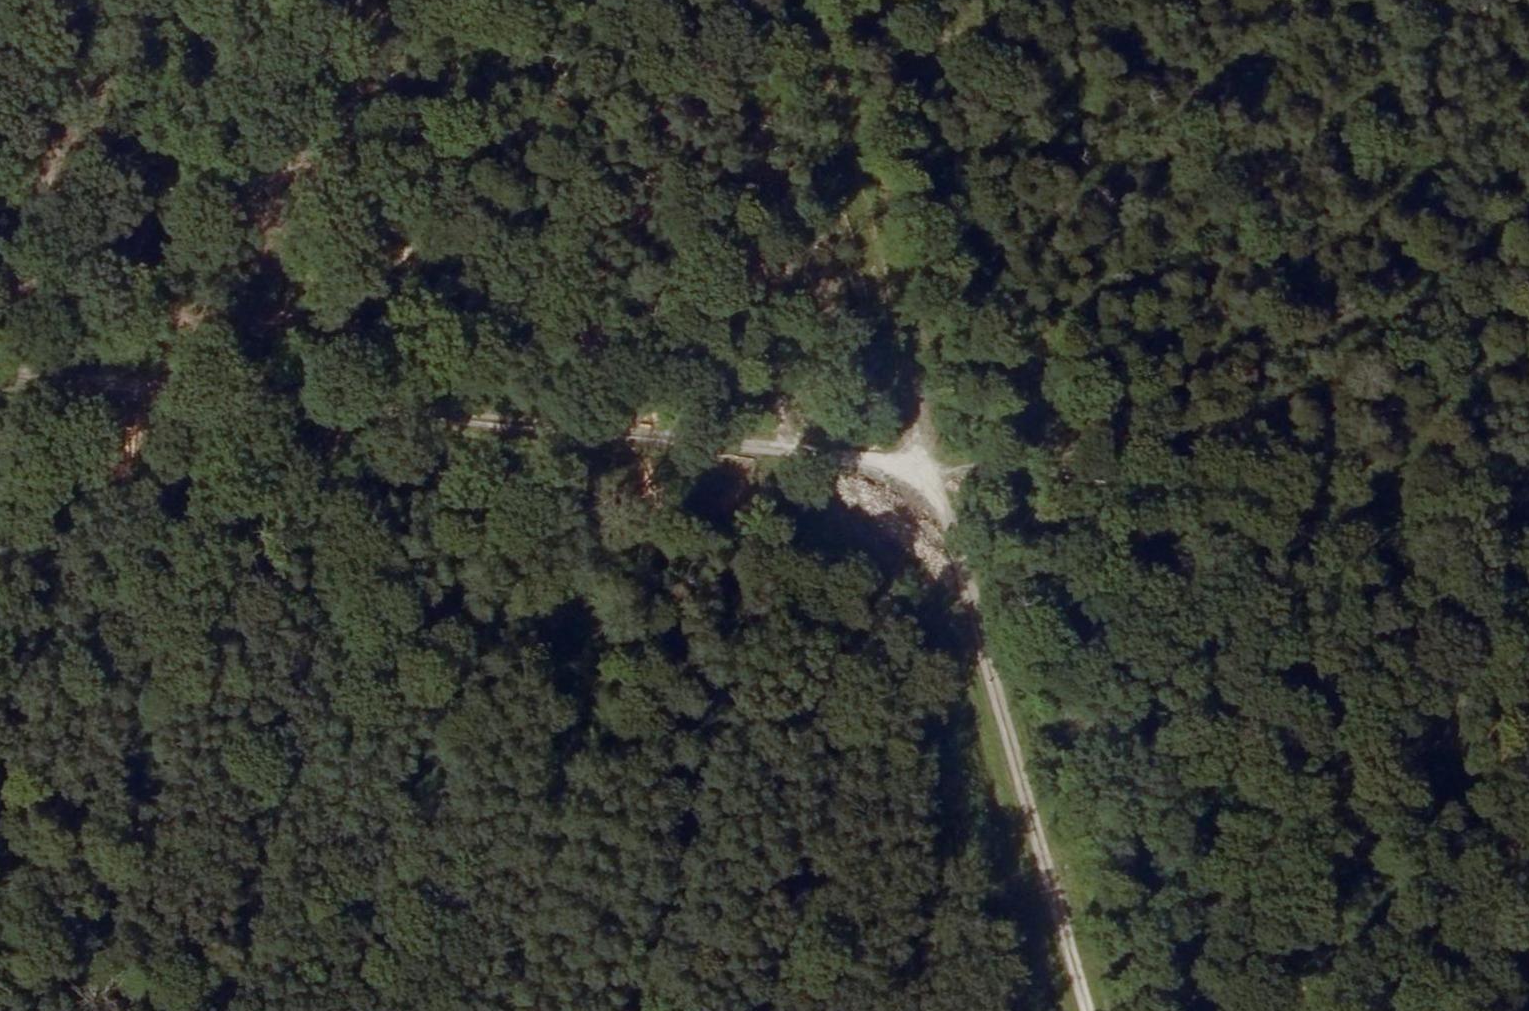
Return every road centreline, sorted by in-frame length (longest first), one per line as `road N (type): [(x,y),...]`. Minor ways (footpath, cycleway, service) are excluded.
road 1 (track): [(929,470),(533,409),(0,367)]
road 2 (track): [(1089,1010),(929,470)]

